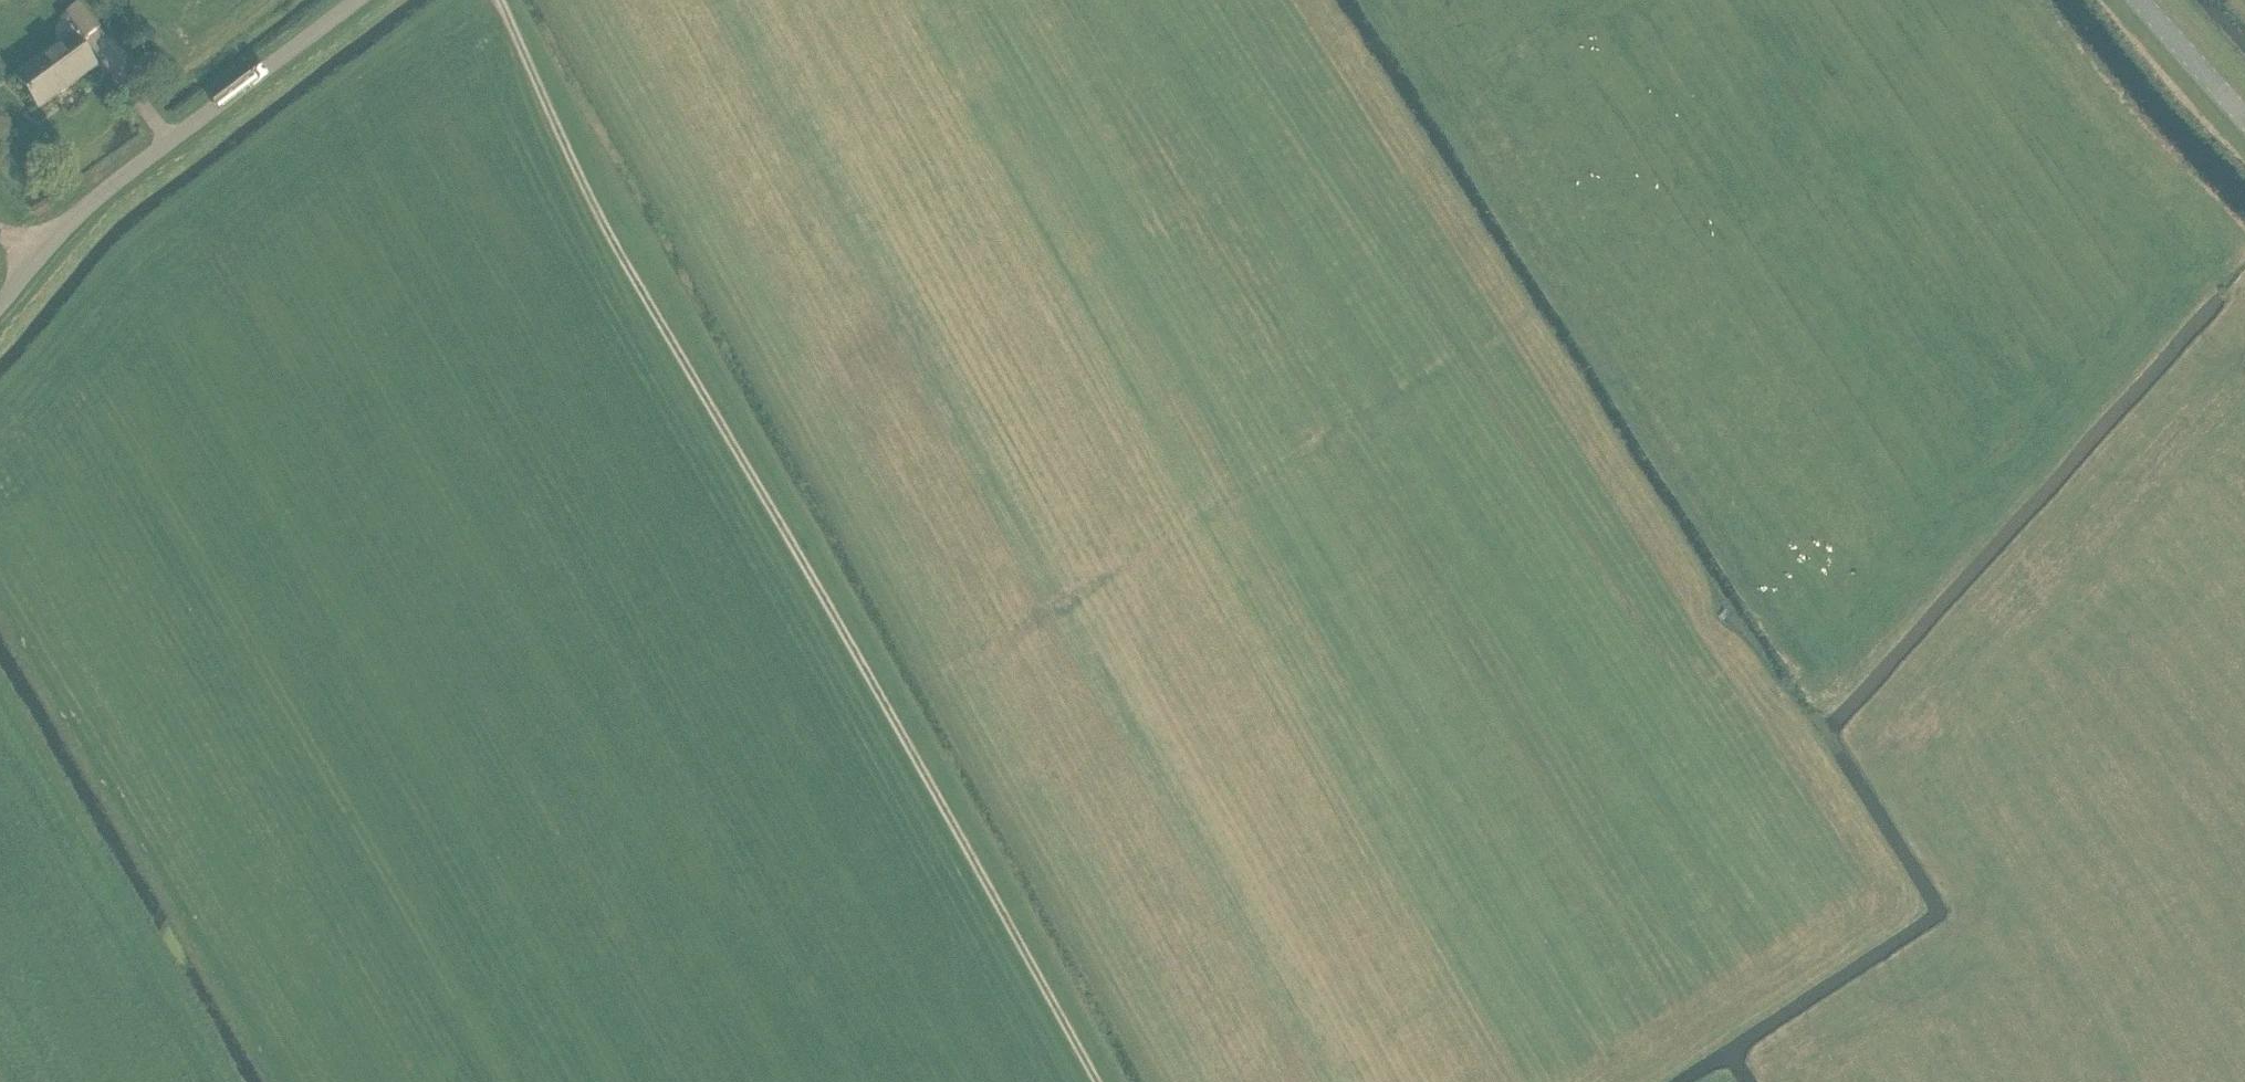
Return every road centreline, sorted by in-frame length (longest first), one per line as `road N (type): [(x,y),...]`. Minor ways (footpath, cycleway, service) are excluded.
road 1 (track): [(508,0),(1104,1081)]
road 2 (unclassified): [(0,302),(78,212),(360,0)]
road 3 (tertiary): [(2244,124),(2135,0)]

